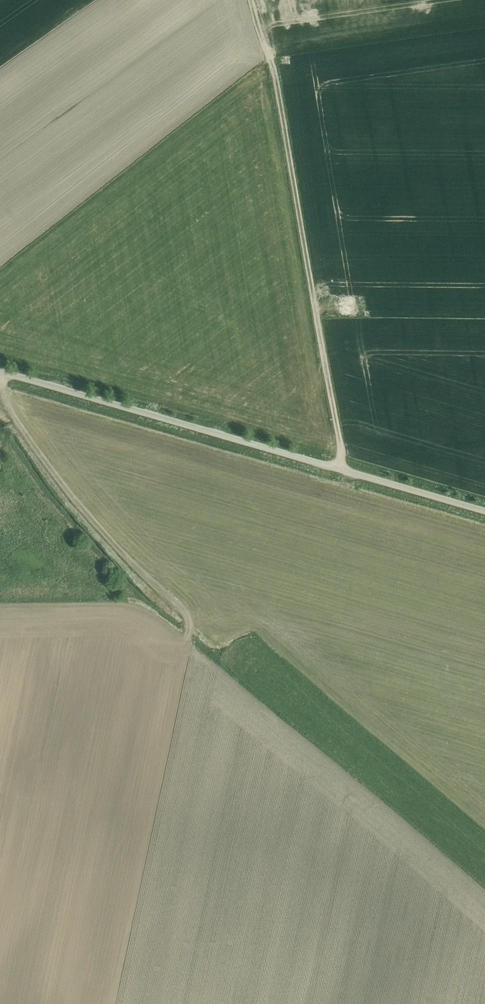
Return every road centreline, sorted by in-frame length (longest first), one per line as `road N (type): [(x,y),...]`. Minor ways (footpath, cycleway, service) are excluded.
road 1 (unclassified): [(484,511),(0,371)]
road 2 (track): [(254,0),(271,56),(347,489)]
road 3 (track): [(187,637),(185,612),(43,463),(8,406),(2,372)]

